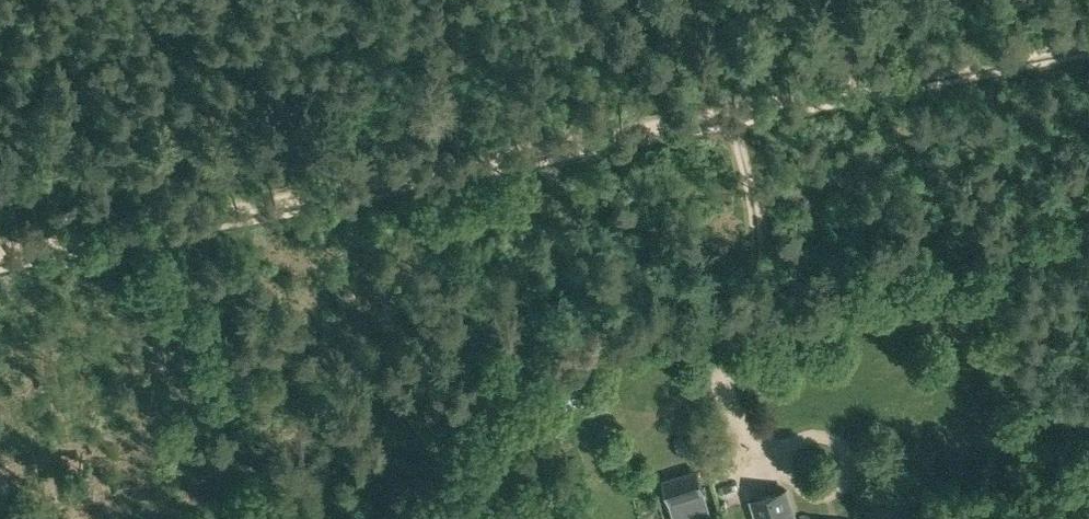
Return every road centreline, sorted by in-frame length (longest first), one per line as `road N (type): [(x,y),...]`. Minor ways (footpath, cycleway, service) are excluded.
road 1 (track): [(1088,47),(0,257)]
road 2 (track): [(744,305),(718,370),(595,491),(554,518)]
road 3 (track): [(744,305),(756,237),(739,113)]
road 4 (track): [(991,518),(1002,489),(1088,445)]

